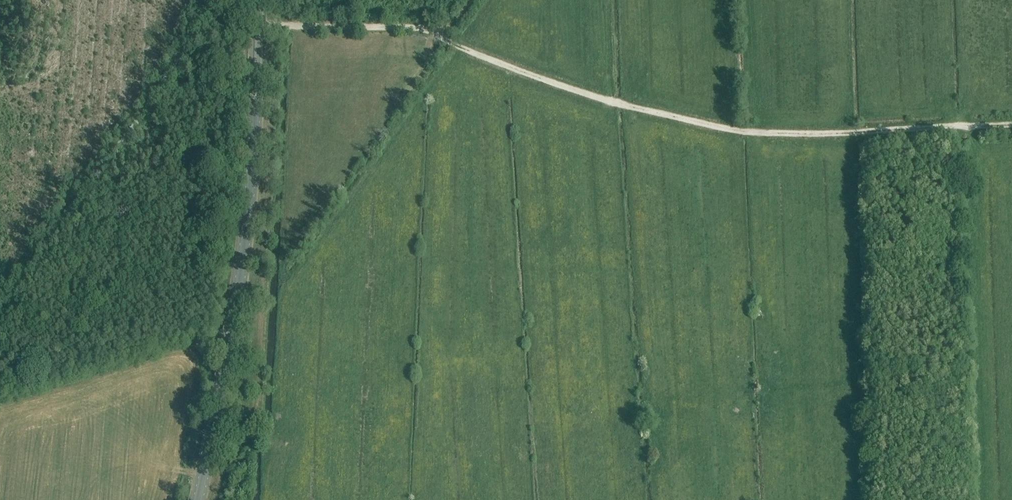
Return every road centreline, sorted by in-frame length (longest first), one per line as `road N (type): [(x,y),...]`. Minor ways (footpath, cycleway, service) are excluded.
road 1 (track): [(261,24),(423,28),(546,80),(744,132),(1011,124)]
road 2 (secondary): [(197,499),(239,292),(262,0)]

